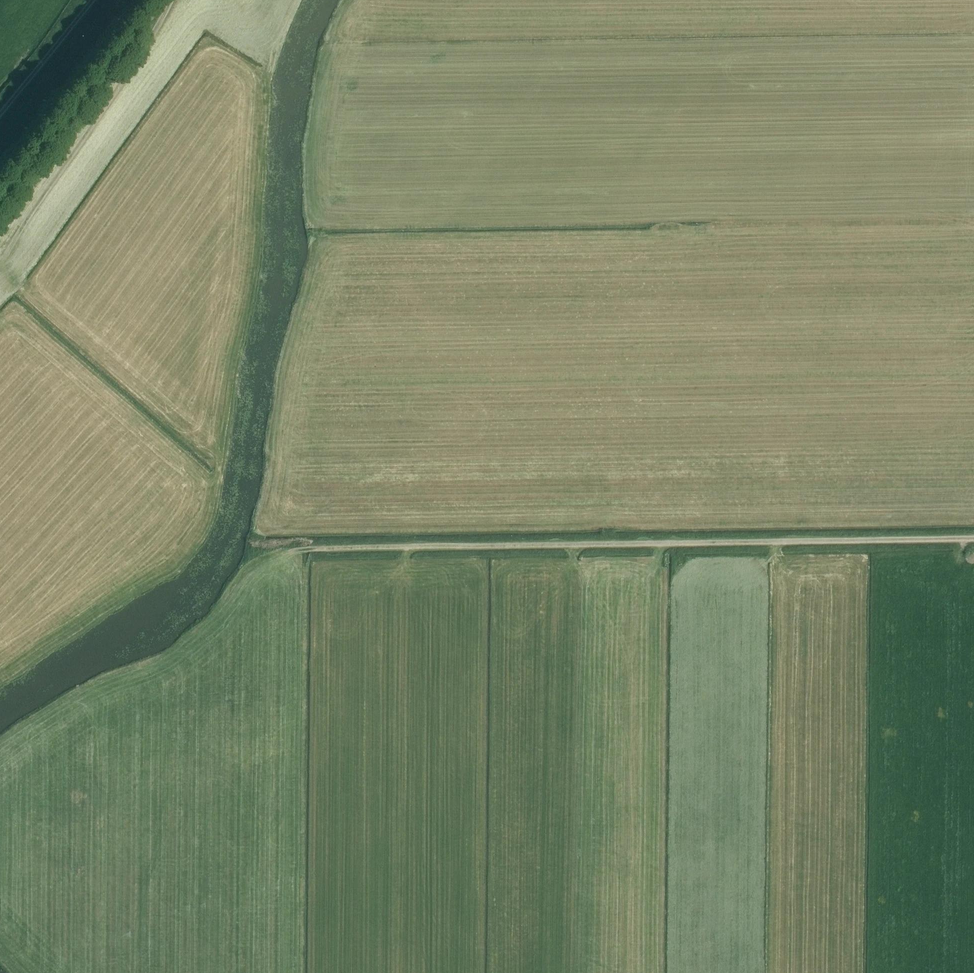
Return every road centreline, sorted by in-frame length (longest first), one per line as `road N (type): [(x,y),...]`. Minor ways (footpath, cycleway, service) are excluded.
road 1 (unclassified): [(317,548),(973,539)]
road 2 (tertiary): [(0,197),(161,0)]

